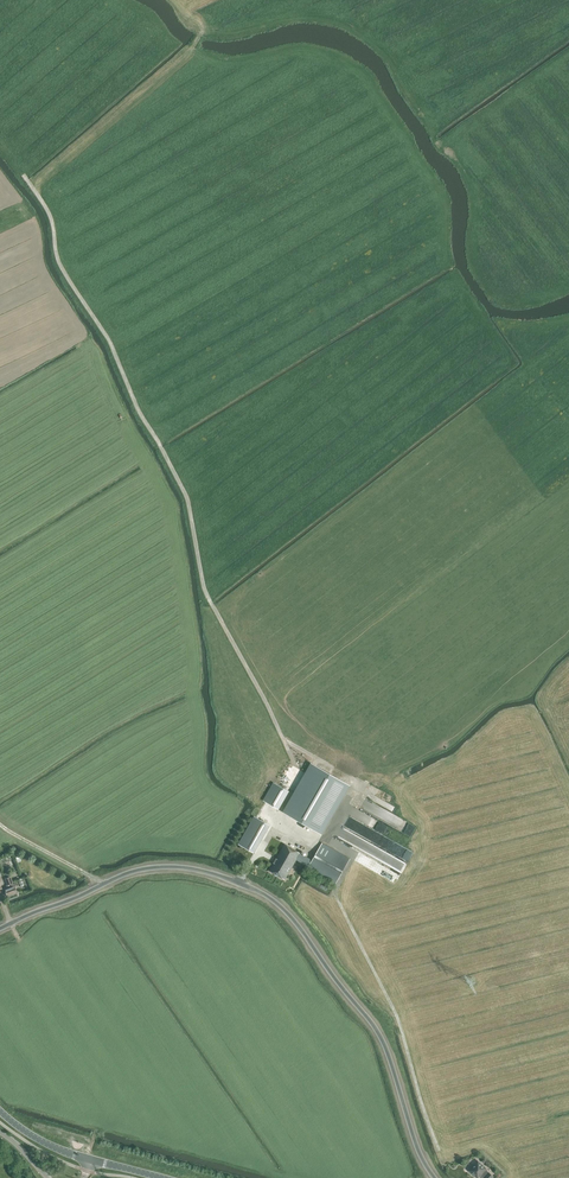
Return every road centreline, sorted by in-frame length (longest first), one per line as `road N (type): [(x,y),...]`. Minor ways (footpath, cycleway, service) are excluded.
road 1 (unclassified): [(435,1177),(372,1023),(267,896),(191,867),(153,867),(0,928)]

